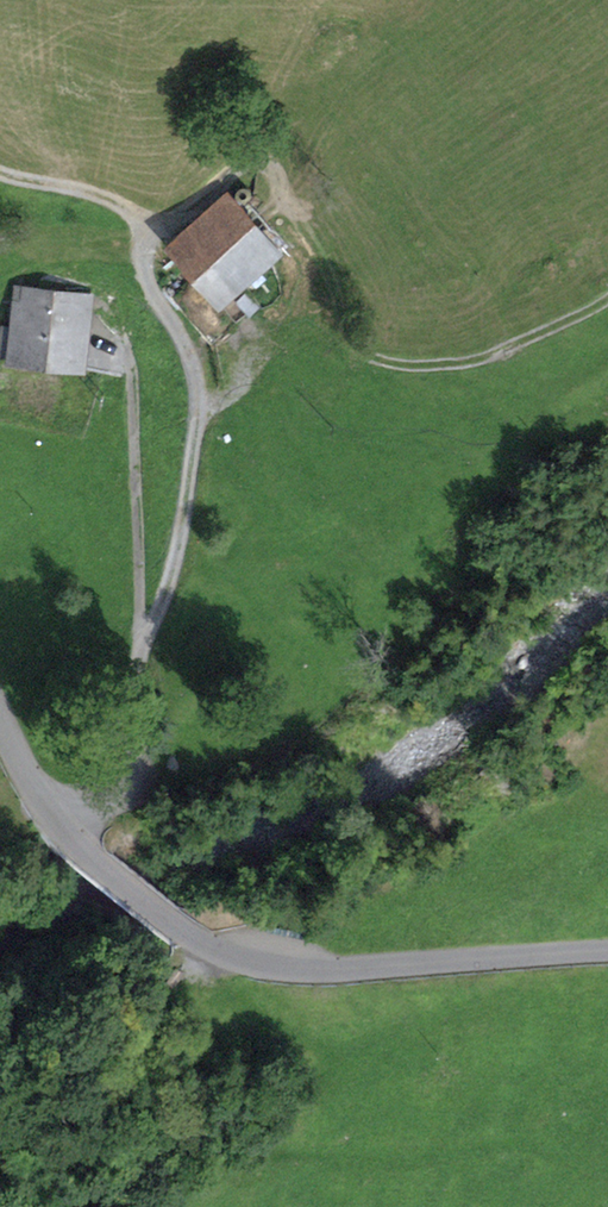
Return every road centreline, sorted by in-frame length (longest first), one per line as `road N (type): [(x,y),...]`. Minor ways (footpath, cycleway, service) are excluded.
road 1 (unclassified): [(607,950),(358,963),(277,962),(214,950),(184,934),(67,833),(0,714)]
road 2 (track): [(136,218),(163,224),(243,166),(271,169),(331,281),(350,346),(385,362),(469,361),(607,299)]
road 3 (track): [(136,218),(144,280),(176,324),(197,405),(188,503),(143,643)]
road 4 (track): [(125,347),(143,643)]
road 5 (track): [(143,643),(140,778),(125,804),(67,833)]
road 6 (track): [(0,177),(66,189),(136,218)]

